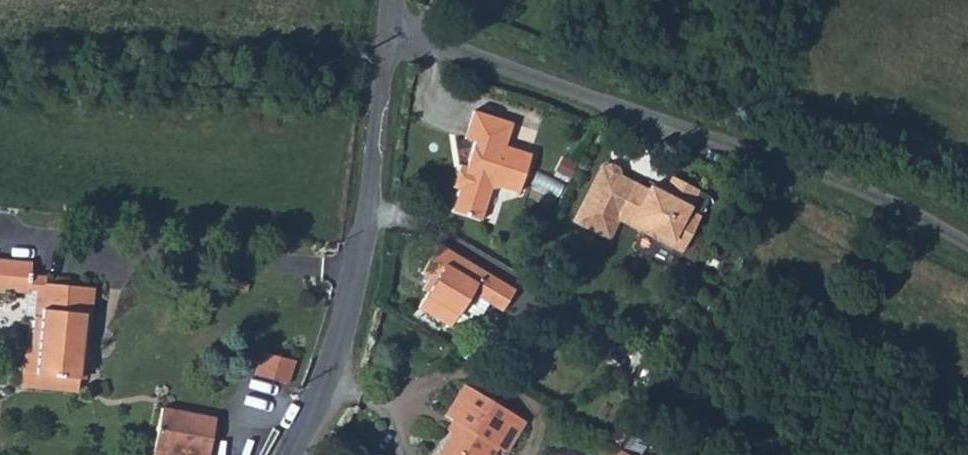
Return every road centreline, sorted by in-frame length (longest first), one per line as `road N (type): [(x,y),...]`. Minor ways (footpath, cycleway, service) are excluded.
road 1 (unclassified): [(967,240),(667,122),(387,32)]
road 2 (unclassified): [(295,454),(346,337),(366,251),(387,32)]

